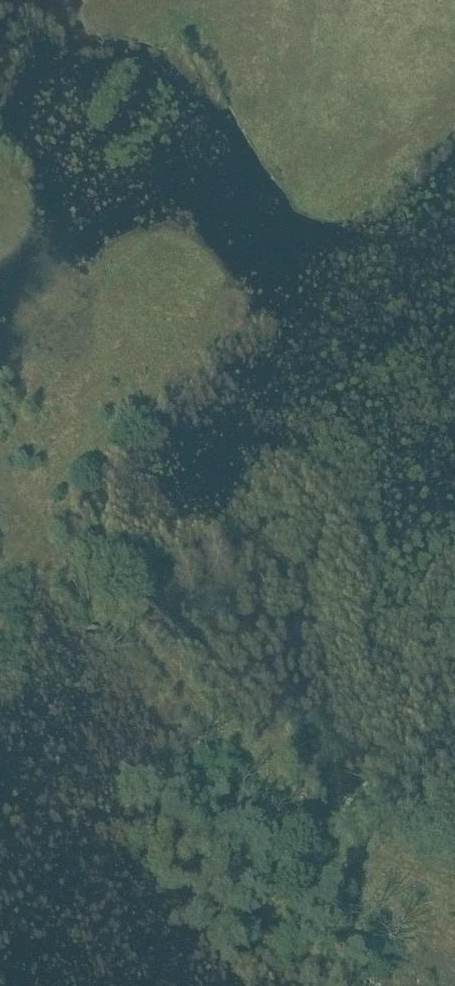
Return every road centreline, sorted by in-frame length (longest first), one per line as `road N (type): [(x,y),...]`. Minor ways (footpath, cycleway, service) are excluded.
road 1 (track): [(454,975),(0,501)]

